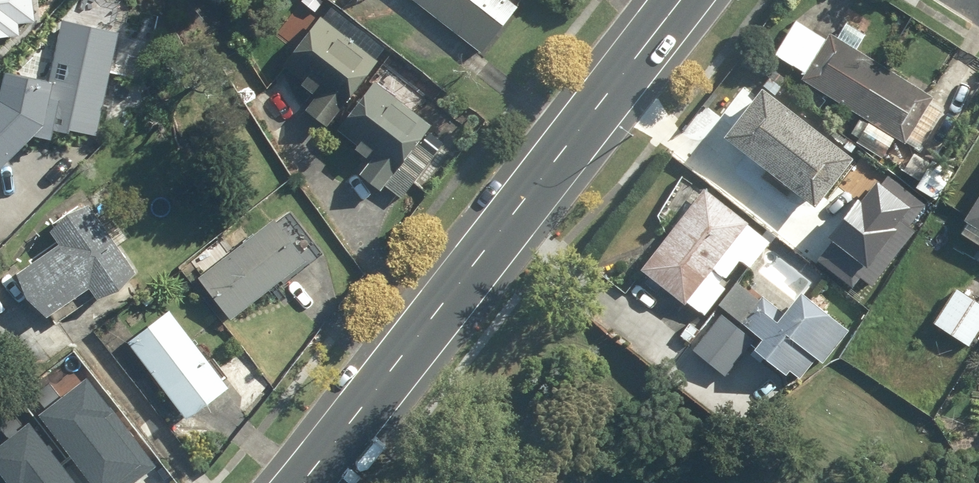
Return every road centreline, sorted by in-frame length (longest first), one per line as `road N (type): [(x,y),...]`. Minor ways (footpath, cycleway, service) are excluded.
road 1 (secondary): [(679,0),(301,482)]

